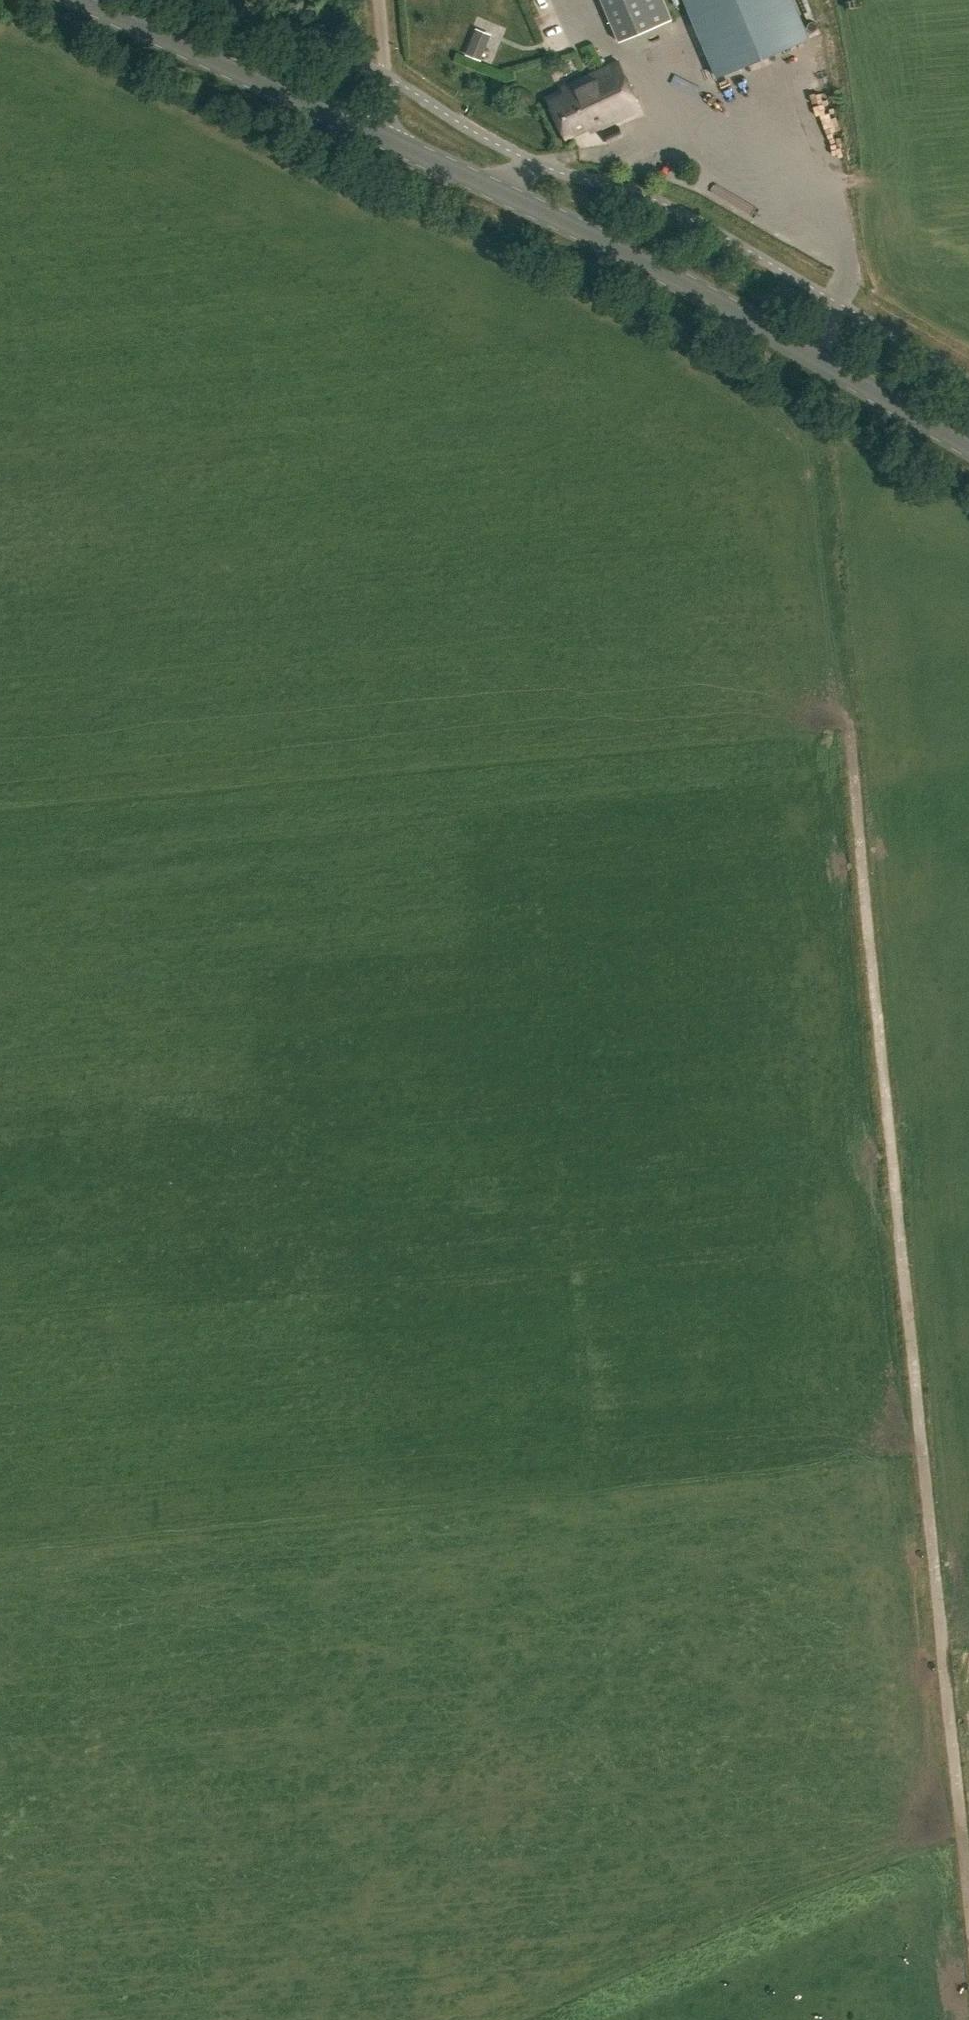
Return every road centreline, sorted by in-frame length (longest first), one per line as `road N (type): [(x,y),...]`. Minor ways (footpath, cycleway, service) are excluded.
road 1 (track): [(968,1907),(850,732)]
road 2 (secondary): [(968,446),(649,264),(81,0)]

